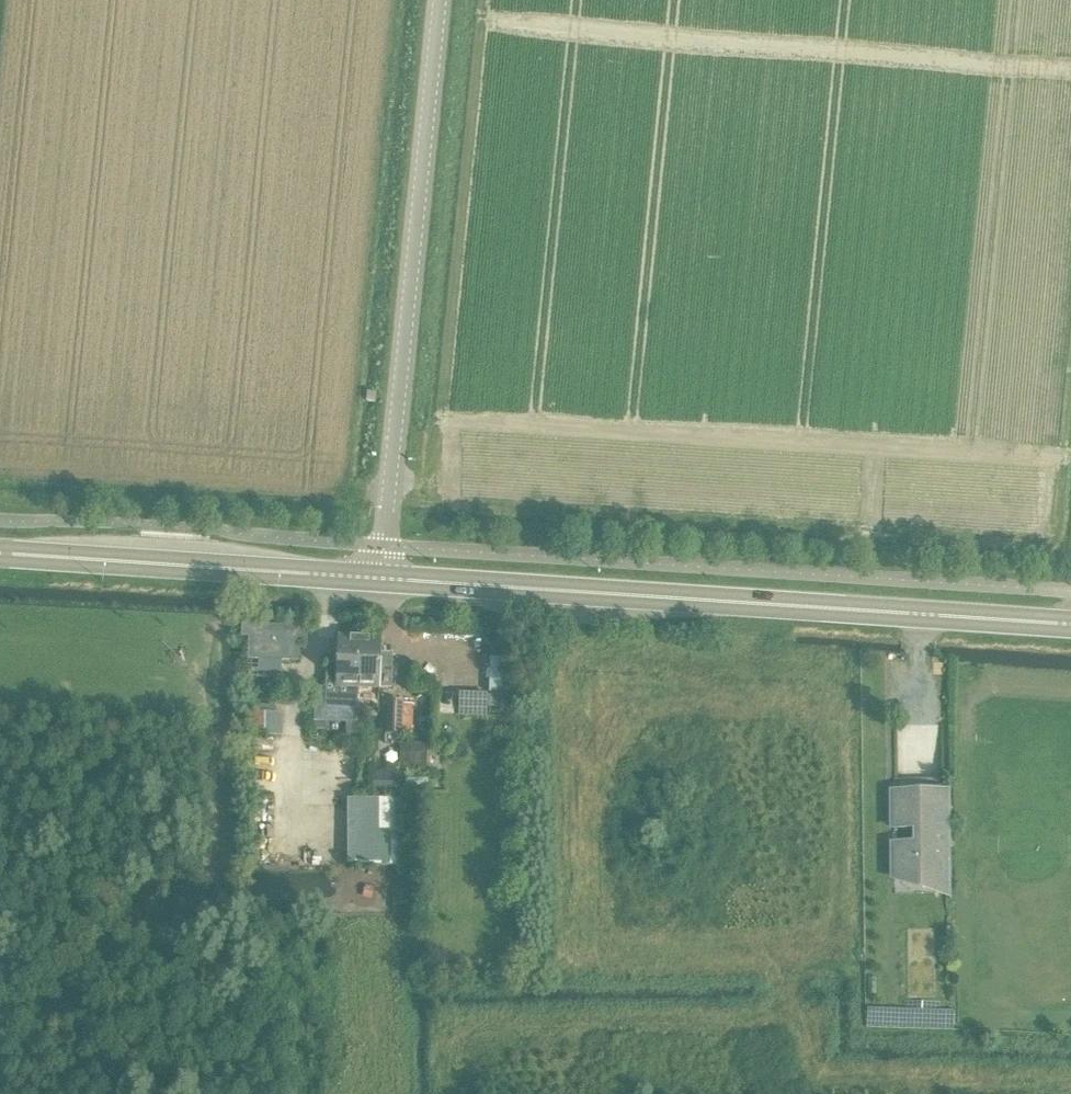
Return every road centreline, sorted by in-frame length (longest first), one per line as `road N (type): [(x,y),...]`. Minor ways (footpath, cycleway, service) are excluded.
road 1 (secondary): [(1070,621),(382,578)]
road 2 (unclassified): [(382,578),(440,0)]
road 3 (secondary): [(382,578),(0,553)]

